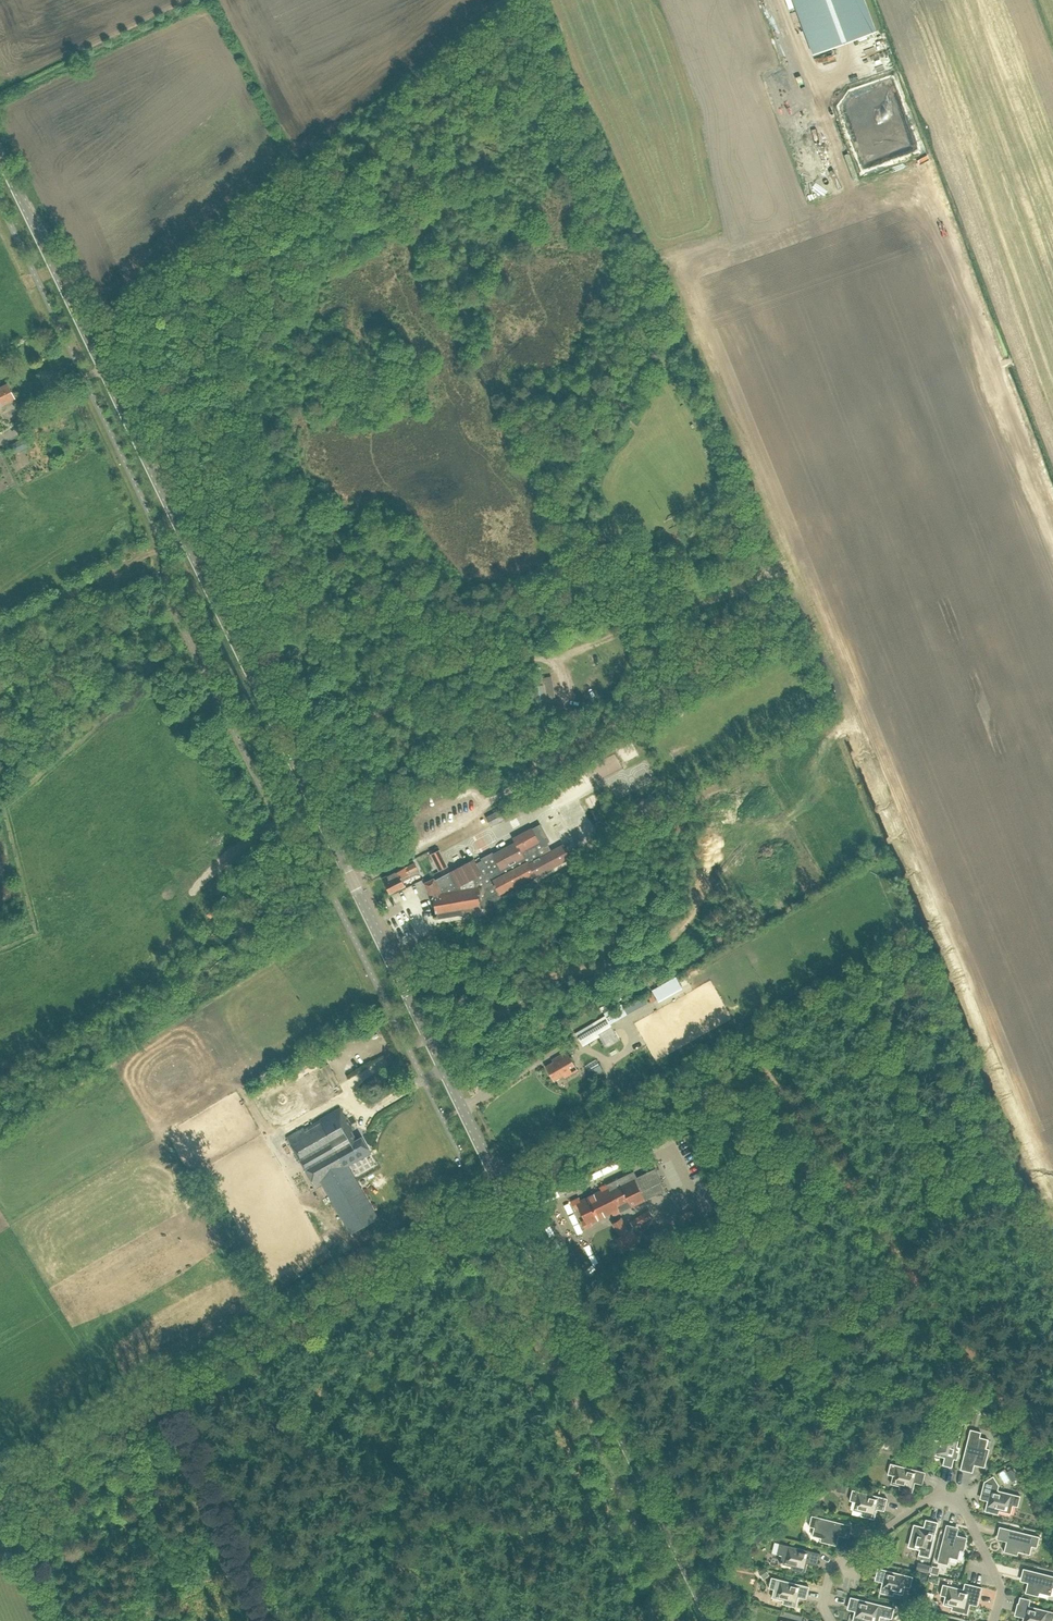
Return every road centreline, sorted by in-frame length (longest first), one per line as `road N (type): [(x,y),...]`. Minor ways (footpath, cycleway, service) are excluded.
road 1 (secondary): [(712,1620),(0,154)]
road 2 (track): [(552,662),(779,569),(806,577),(898,820),(1041,1146),(1037,1162),(1011,1176)]
road 3 (track): [(490,1165),(37,1437),(19,1541)]
road 4 (track): [(354,881),(523,779),(562,707),(561,674),(535,657),(471,666),(289,747)]
road 5 (track): [(788,568),(664,245),(667,237),(823,168),(832,140)]
road 6 (residential): [(829,1620),(823,1606),(831,1568),(933,1497),(959,1501),(999,1581),(995,1620)]
road 7 (track): [(0,630),(160,546),(188,540)]

